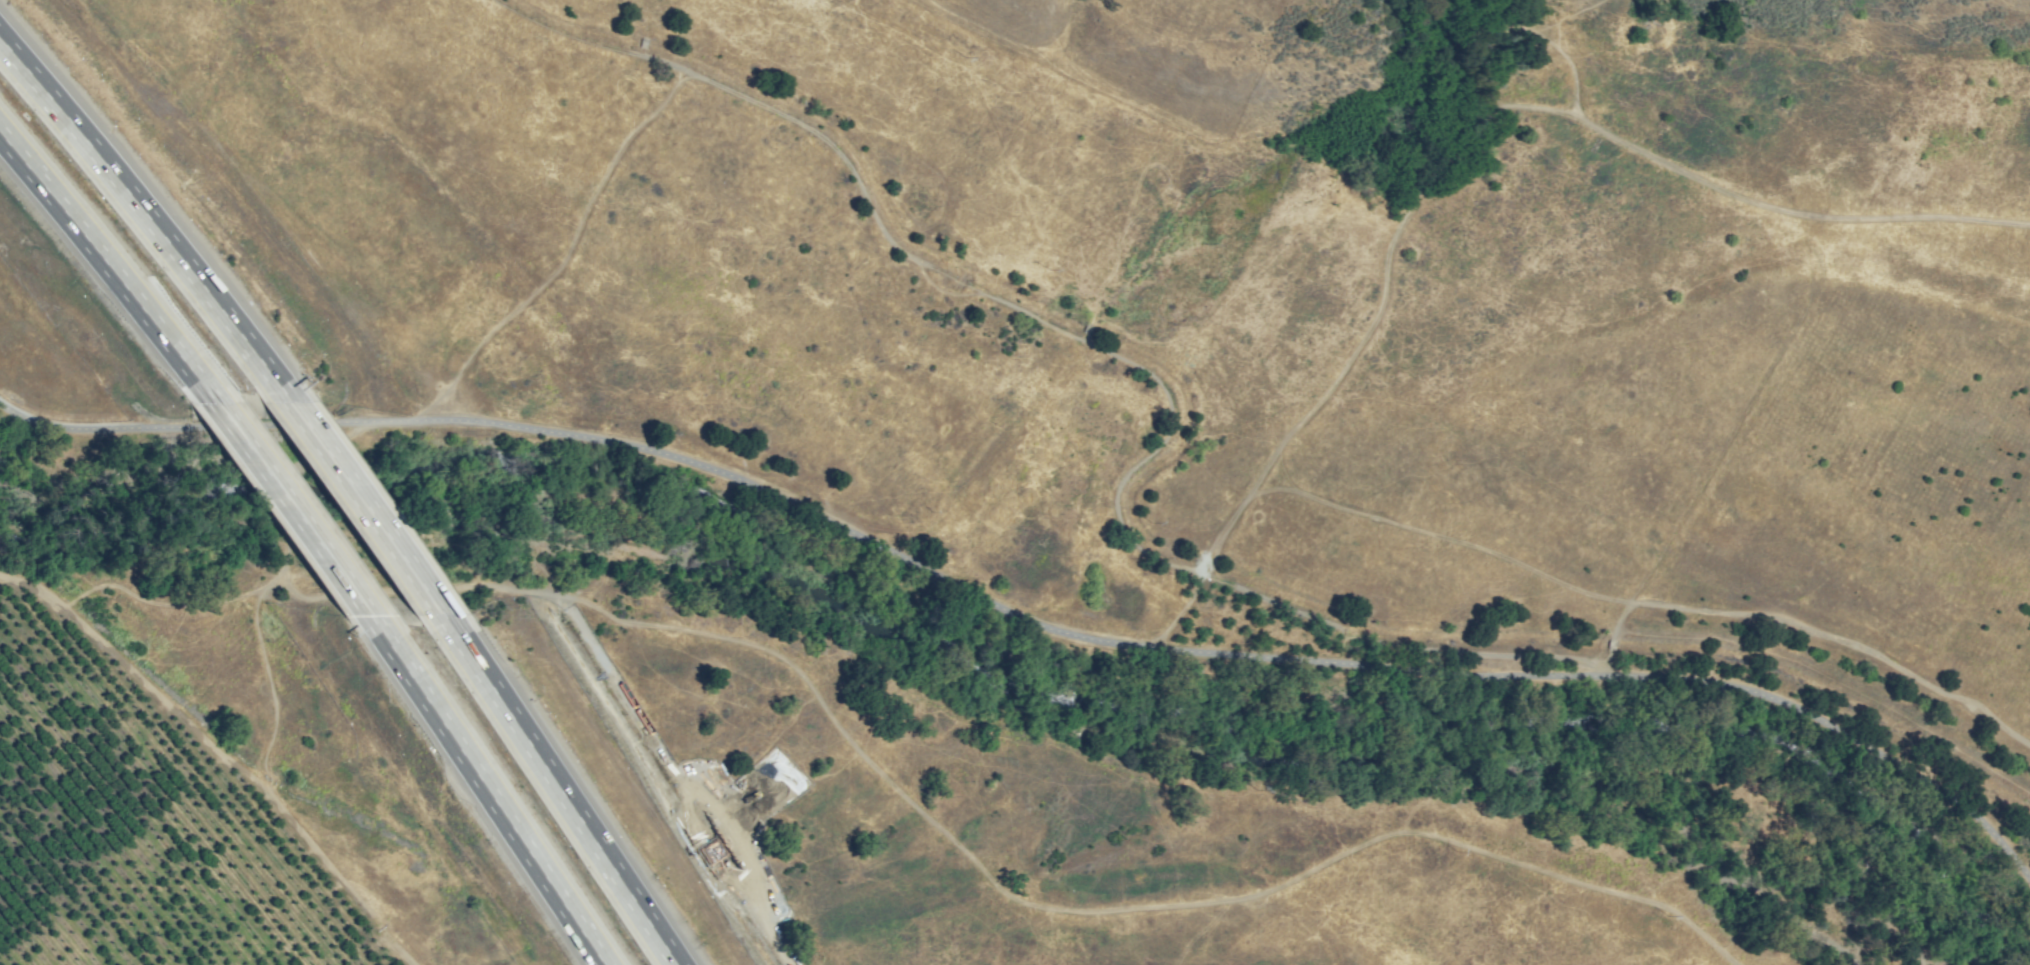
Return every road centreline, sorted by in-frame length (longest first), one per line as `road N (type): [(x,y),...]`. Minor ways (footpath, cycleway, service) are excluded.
road 1 (track): [(1744,964),(1683,915),(1408,832),(1261,897),(1056,910),(1006,895),(852,751),(790,659),(620,618),(573,597),(491,585),(192,608),(100,587),(61,608),(34,582),(0,573)]
road 2 (track): [(504,0),(600,48),(668,61),(805,130),(845,162),(877,236),(924,268),(1165,388),(1173,434),(1116,498),(1128,538),(1205,577),(1379,640),(1587,660),(1611,676)]
road 3 (track): [(2029,227),(1802,222),(1752,208),(1598,133),(1568,101),(1507,105),(1444,139),(1401,210),(1373,302),(1249,490),(1205,577),(1134,651)]
road 4 (track): [(1249,490),(1640,602),(1807,309),(1818,263),(1802,222)]
road 5 (track): [(430,377),(365,327),(228,165),(211,85),(141,0)]
road 6 (motorway): [(290,404),(0,40)]
road 7 (track): [(416,424),(430,377),(471,323),(526,277),(657,59)]
road 8 (residential): [(573,597),(785,964)]
road 9 (motorway): [(676,964),(441,617)]
road 10 (motorway): [(372,618),(604,964)]
road 11 (track): [(1640,602),(1819,637),(2029,740)]
road 12 (motorway): [(0,134),(217,408)]
road 13 (track): [(846,529),(901,536),(946,524),(1079,345)]
road 14 (motorway): [(441,617),(290,404)]
road 15 (motorway): [(217,408),(372,618)]

